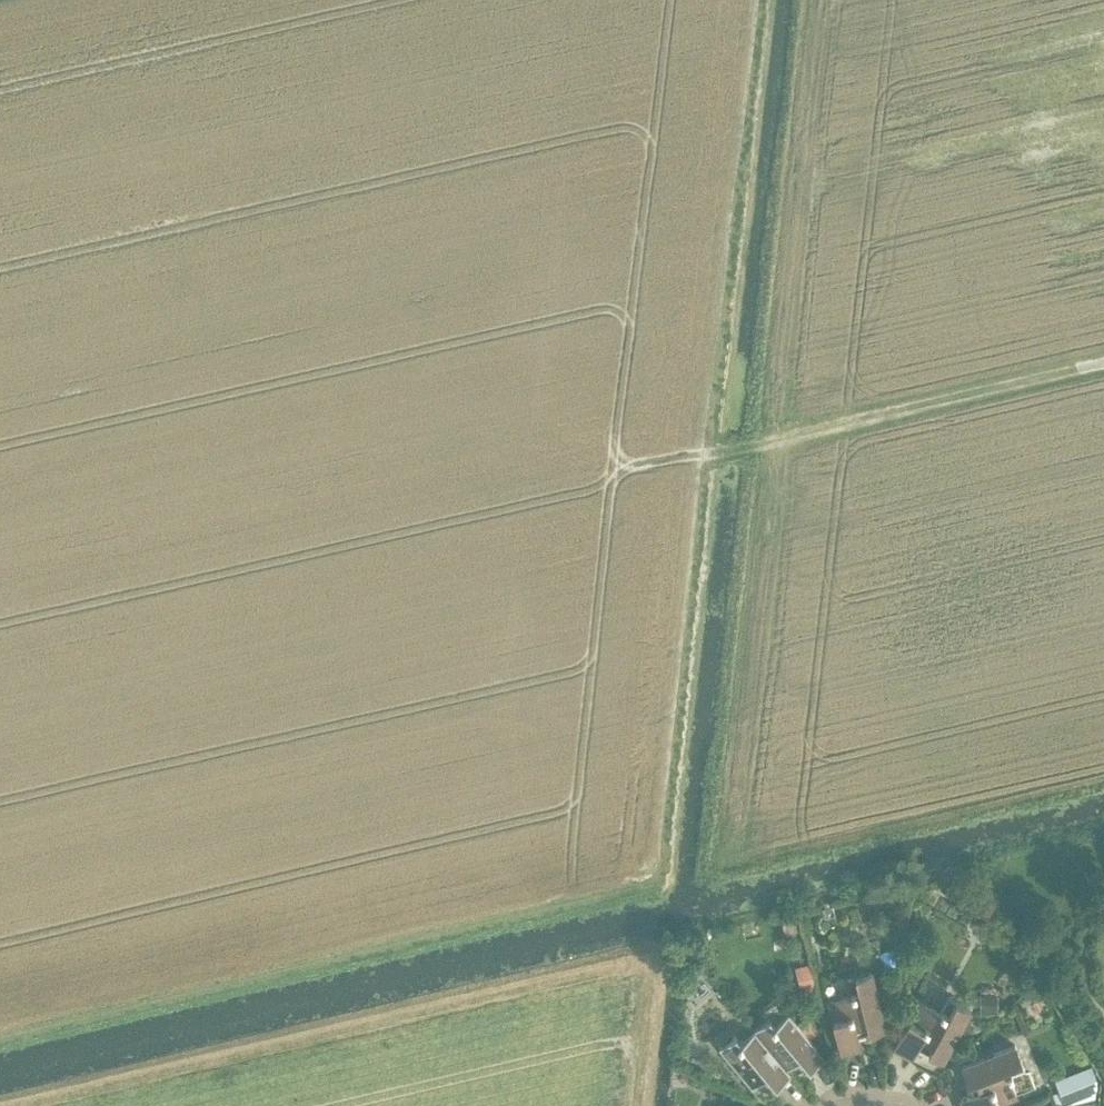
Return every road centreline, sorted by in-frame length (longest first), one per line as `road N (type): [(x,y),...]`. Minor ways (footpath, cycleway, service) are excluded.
road 1 (track): [(709,456),(1103,365)]

